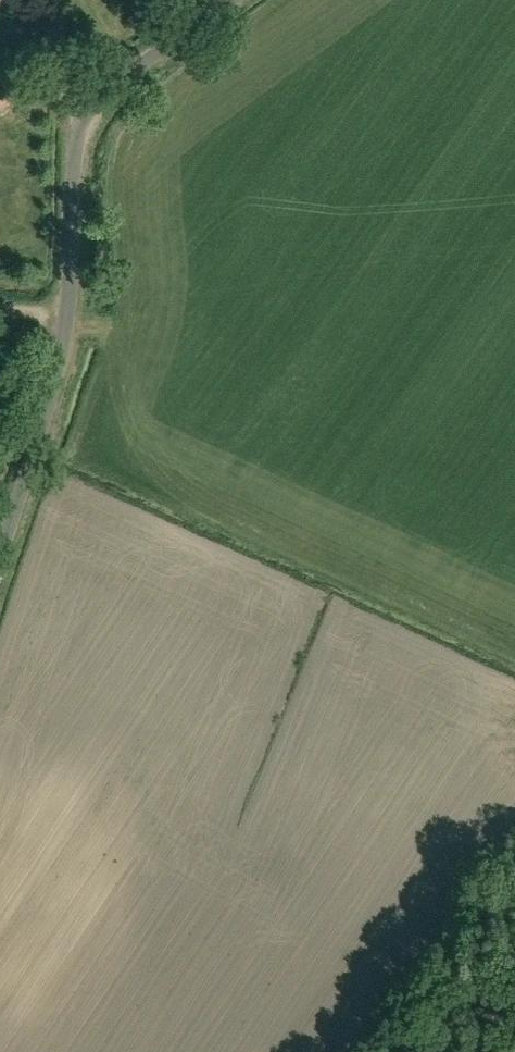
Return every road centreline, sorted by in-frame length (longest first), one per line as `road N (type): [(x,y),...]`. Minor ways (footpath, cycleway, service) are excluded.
road 1 (unclassified): [(0,559),(65,343),(85,118),(232,0)]

